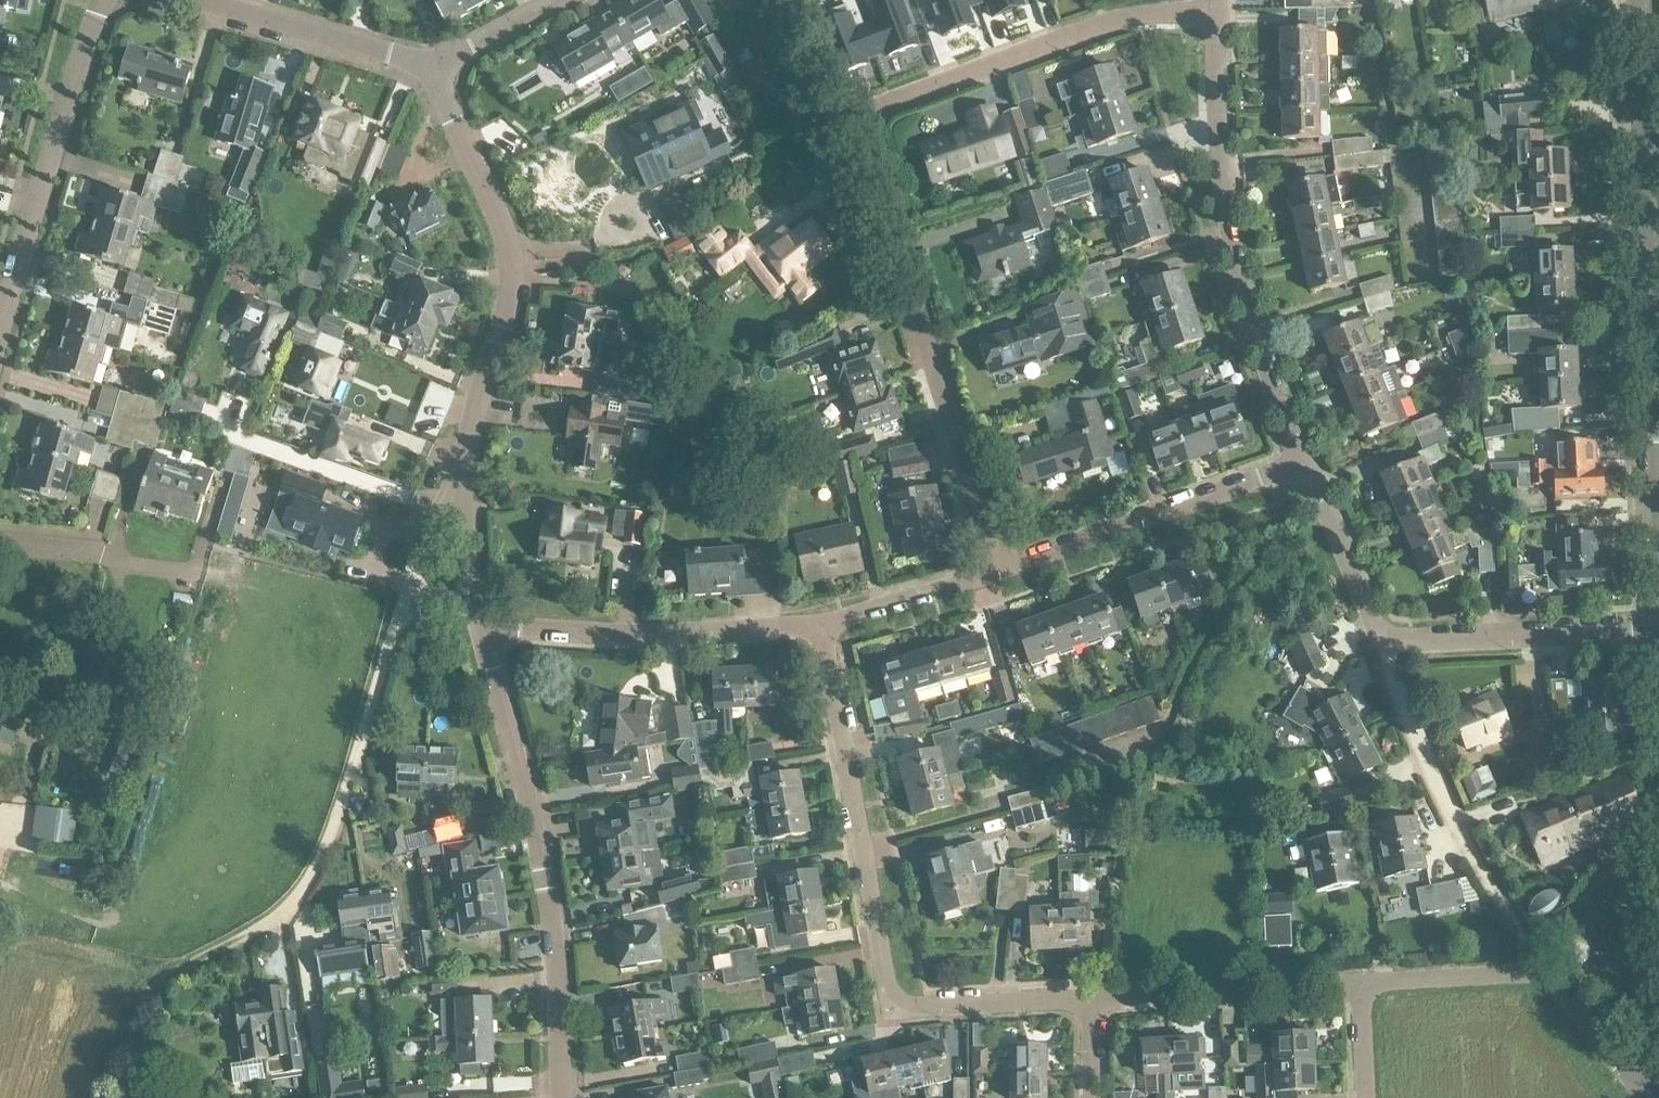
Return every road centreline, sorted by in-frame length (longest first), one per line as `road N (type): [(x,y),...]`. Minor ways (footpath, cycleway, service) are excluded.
road 1 (residential): [(996,571),(854,116),(1067,34),(1213,15)]
road 2 (track): [(126,1021),(161,988),(261,935),(312,882),(345,805),(398,591),(429,513)]
road 3 (residential): [(824,623),(895,1000),(909,1006),(1094,999)]
road 4 (residential): [(559,1097),(541,844),(486,627)]
road 5 (residential): [(1303,461),(1245,313),(1223,214),(1213,15)]
road 6 (residential): [(444,484),(519,273),(484,175),(430,65)]
road 7 (residential): [(1658,447),(1641,0)]
road 8 (residential): [(1044,767),(1162,725),(1223,604),(1306,473)]
road 9 (residential): [(1546,974),(1433,774),(1383,642)]
road 10 (residential): [(0,339),(35,202),(106,0)]
road 11 (residential): [(824,623),(600,632),(486,627)]
road 12 (residential): [(1303,461),(996,571)]
road 13 (residential): [(1658,629),(1383,642)]
road 14 (residential): [(1094,999),(1363,981)]
road 15 (residential): [(430,65),(209,0)]
road 16 (residential): [(197,569),(0,544)]
road 17 (residential): [(1383,642),(1306,473)]
road 18 (residential): [(1363,981),(1546,974)]
road 19 (residential): [(996,571),(824,623)]
road 20 (residential): [(1658,1096),(1620,1066),(1546,974)]
road 21 (residential): [(486,627),(444,484)]
road 22 (residential): [(553,0),(430,65)]

